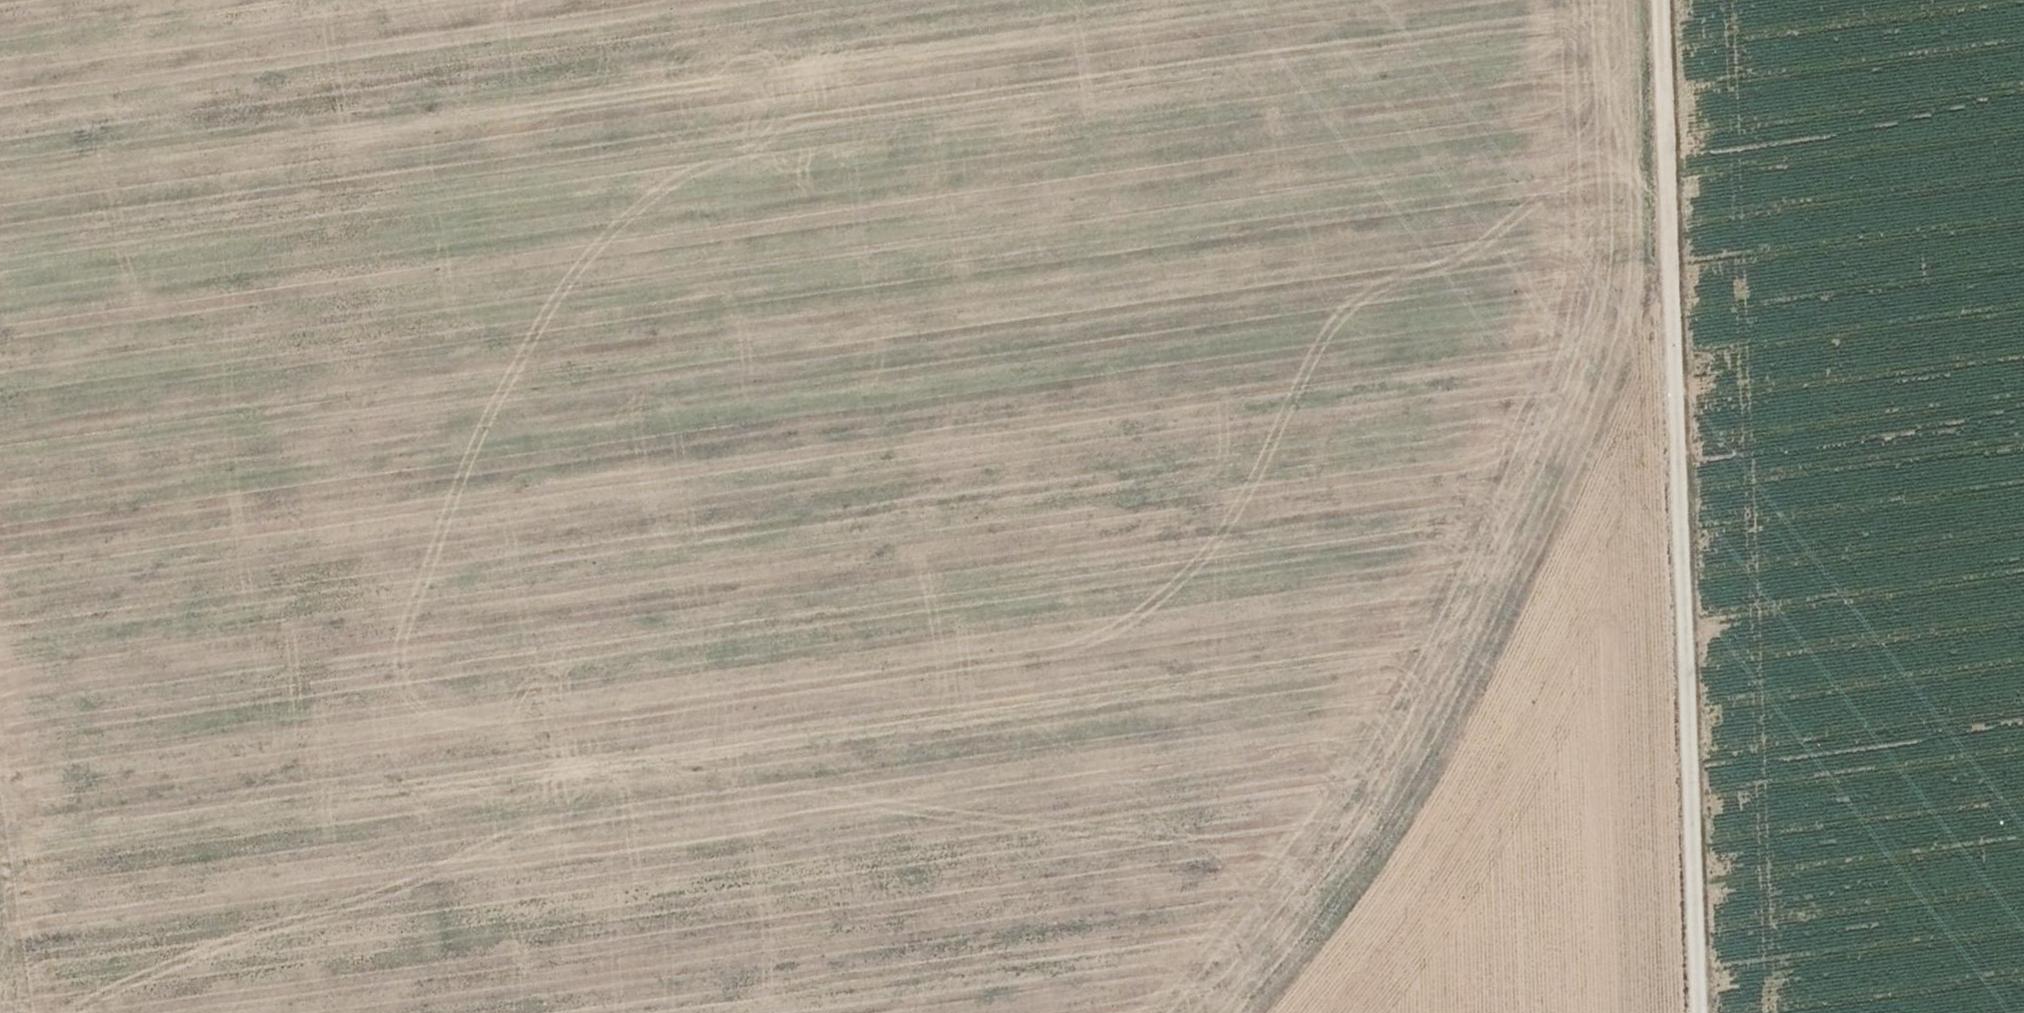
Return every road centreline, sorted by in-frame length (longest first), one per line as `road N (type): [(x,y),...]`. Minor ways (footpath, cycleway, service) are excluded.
road 1 (track): [(1700,1012),(1656,0)]

